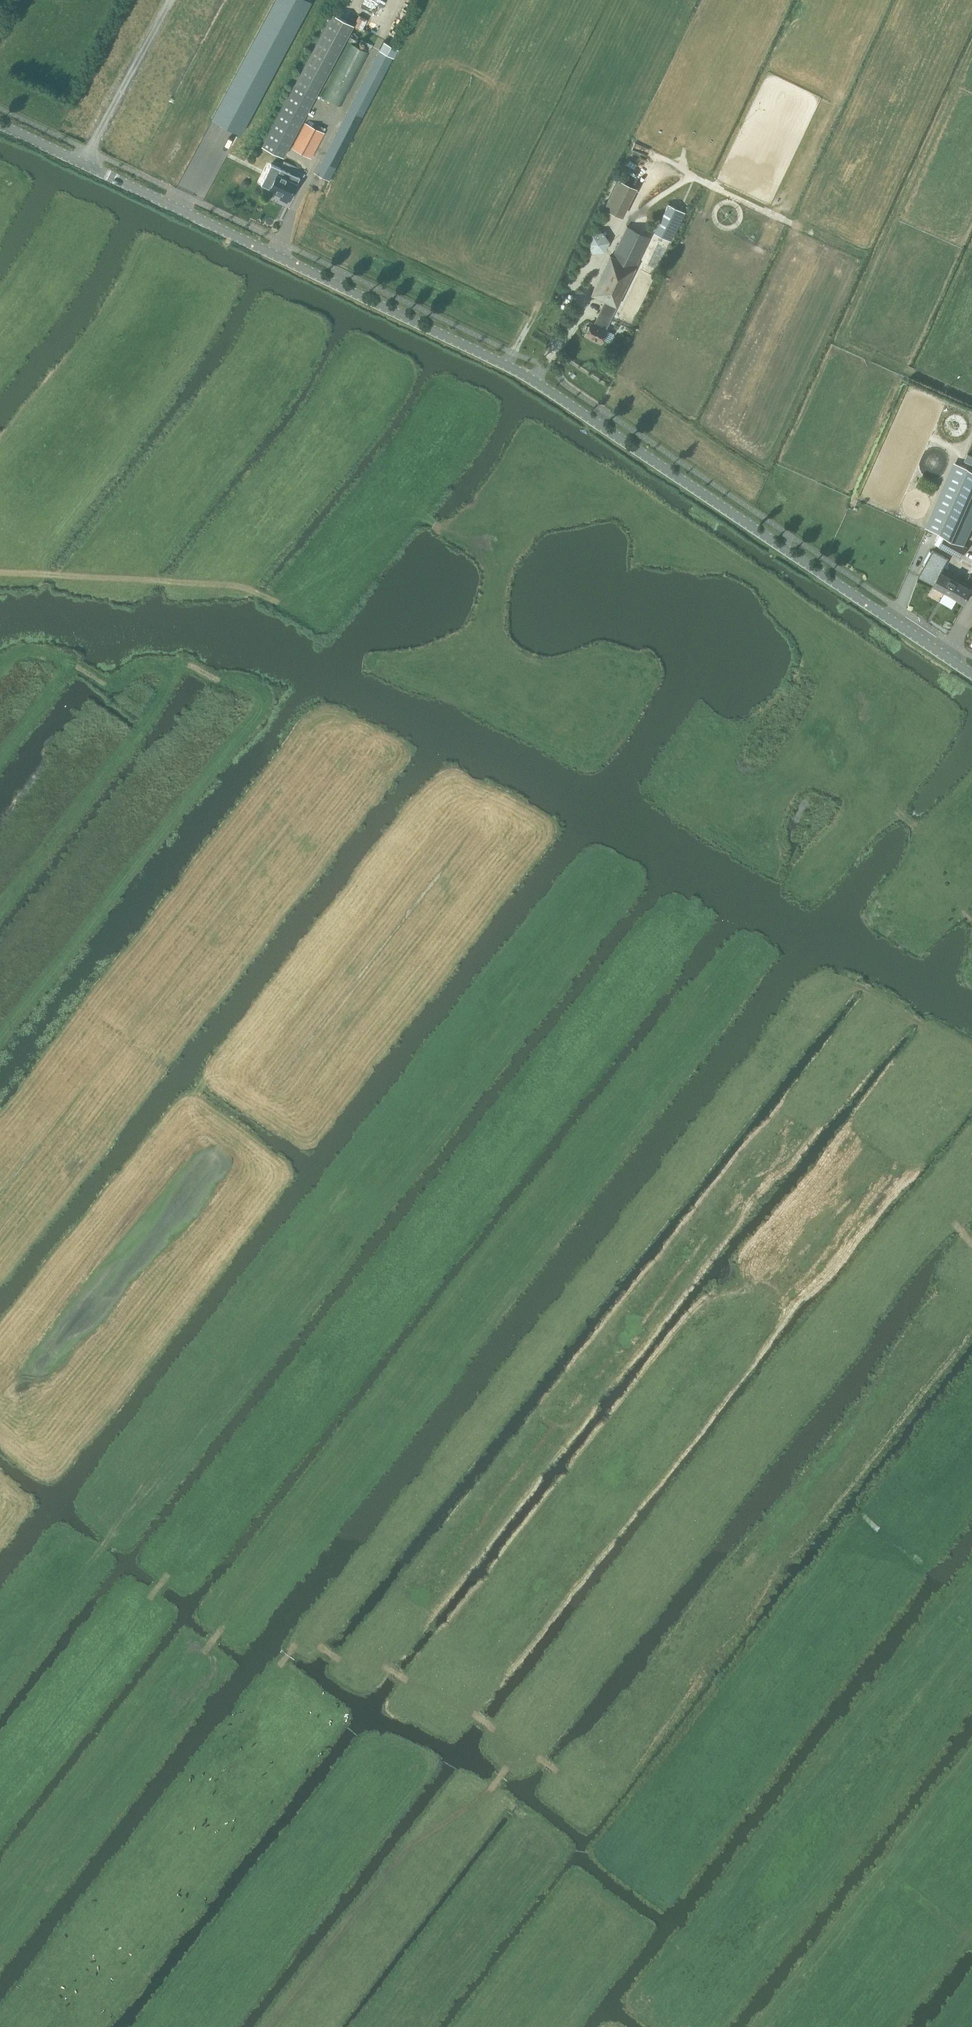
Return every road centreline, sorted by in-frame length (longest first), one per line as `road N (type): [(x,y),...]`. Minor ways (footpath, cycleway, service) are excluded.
road 1 (unclassified): [(971,672),(539,384),(271,246),(0,123)]
road 2 (track): [(279,603),(243,585),(0,571)]
road 3 (track): [(170,0),(83,164)]

